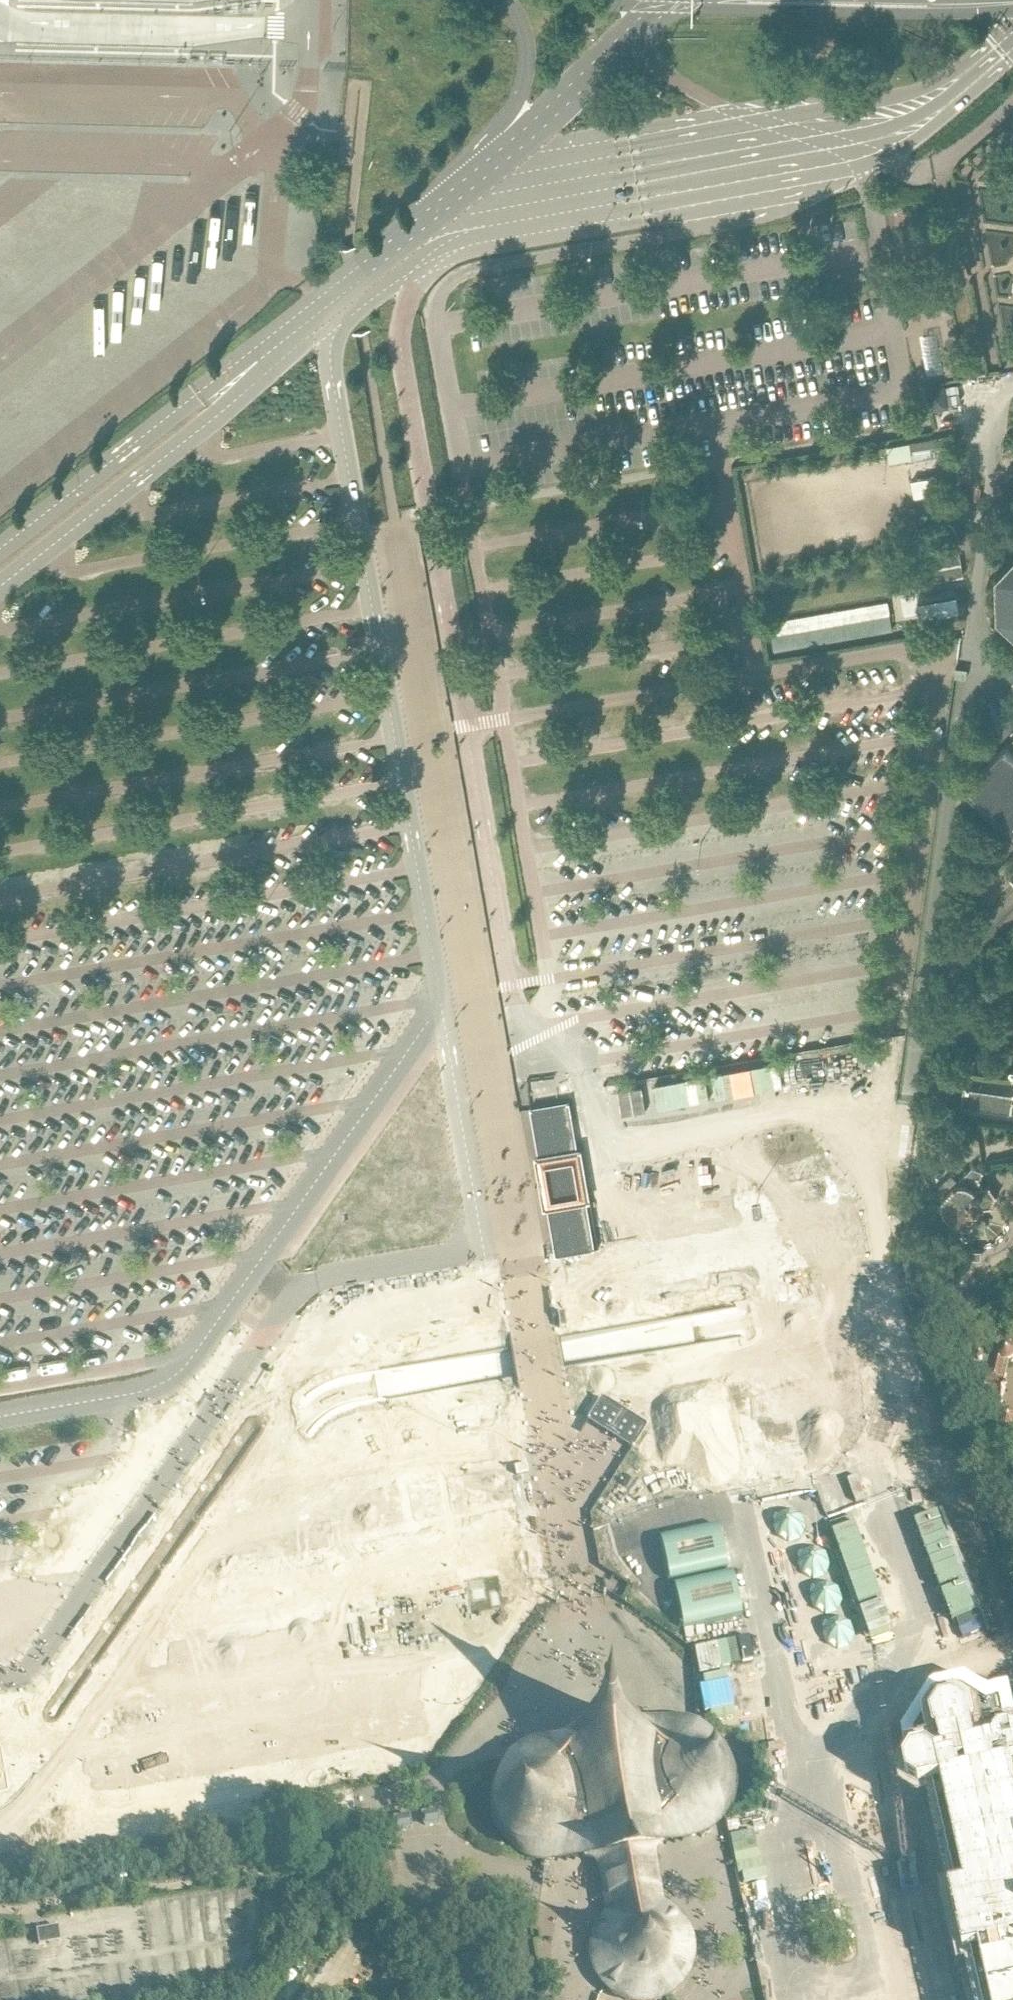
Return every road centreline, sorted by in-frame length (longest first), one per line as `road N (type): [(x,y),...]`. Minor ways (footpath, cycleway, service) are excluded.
road 1 (secondary): [(564,0),(1012,11)]

